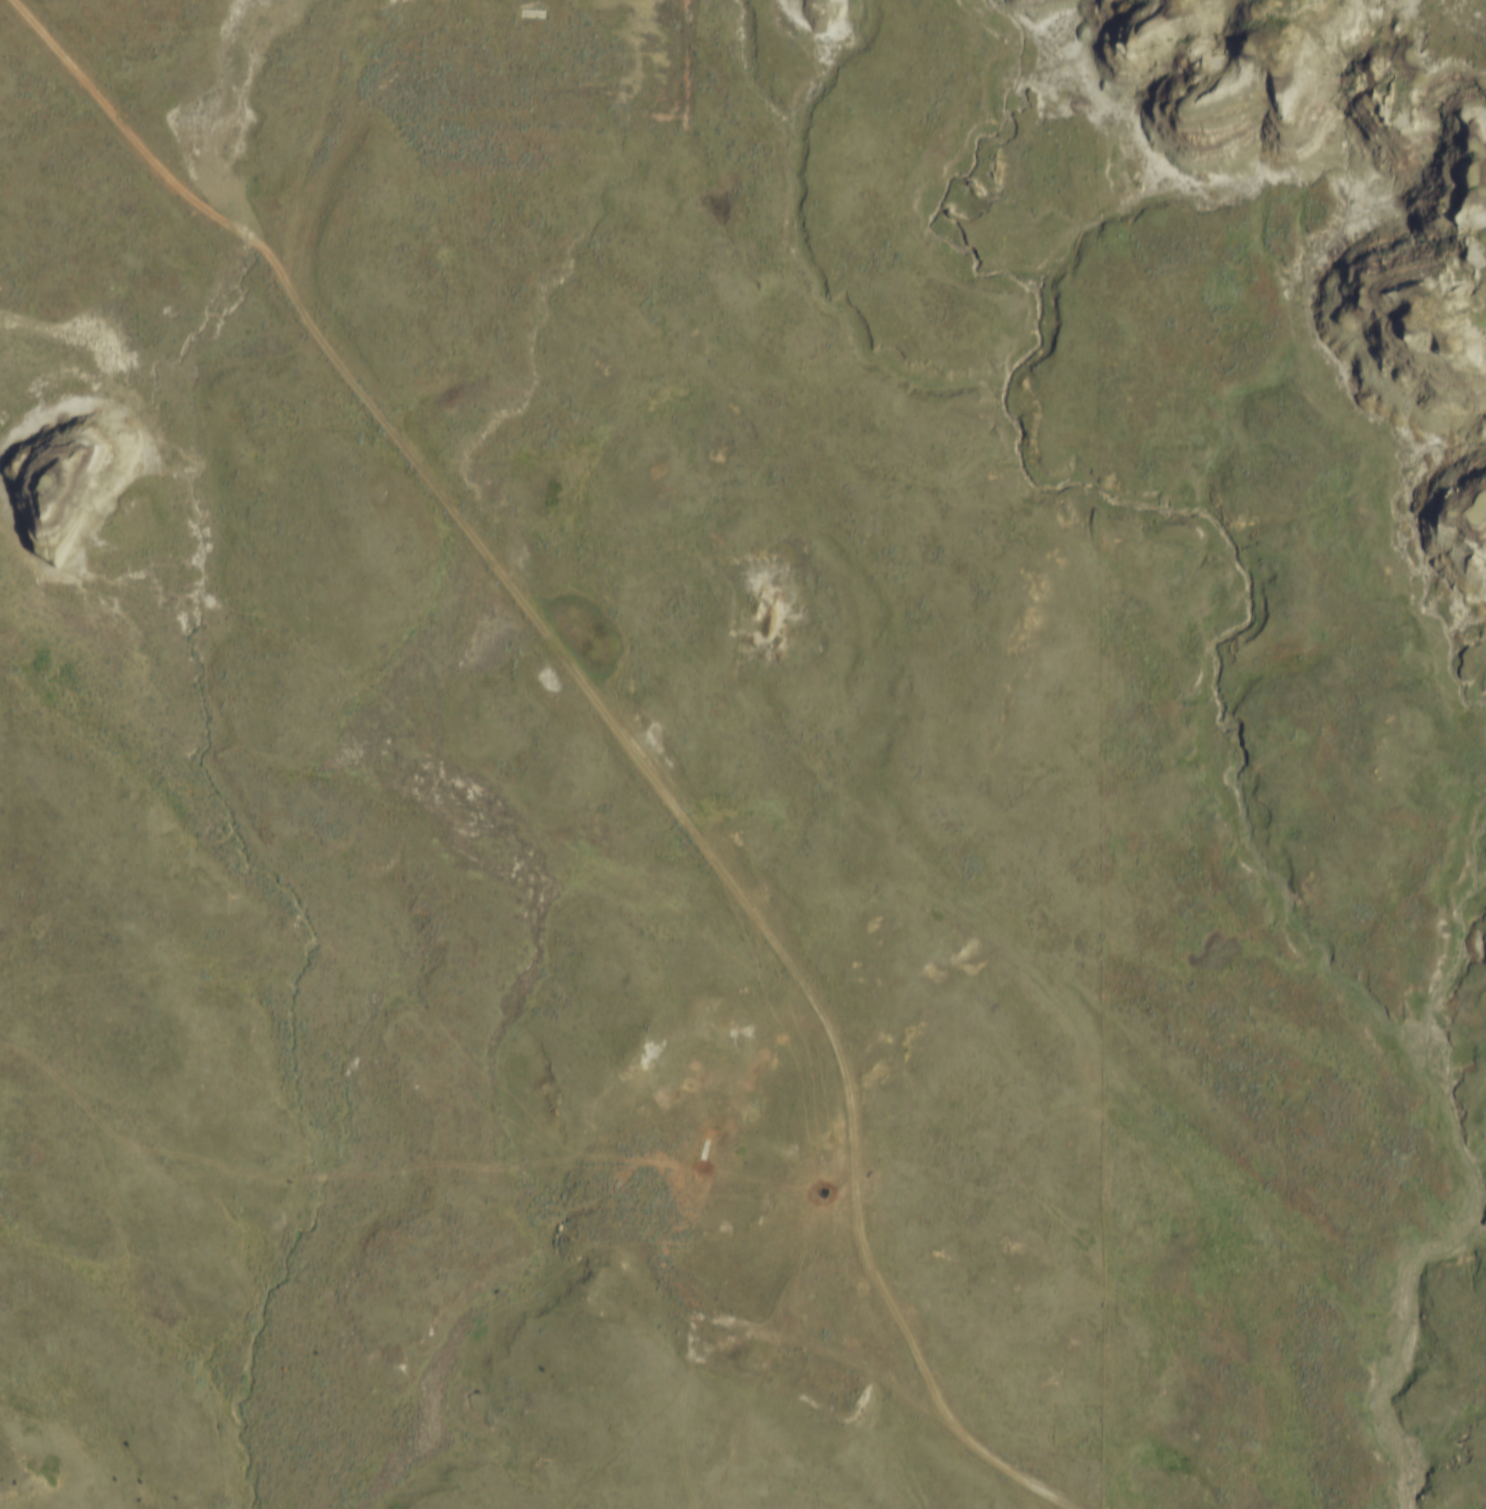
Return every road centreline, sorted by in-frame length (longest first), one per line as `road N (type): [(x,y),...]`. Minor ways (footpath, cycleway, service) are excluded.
road 1 (track): [(14,0),(214,229),(245,237),(277,259),(308,321),(722,866),(830,1028),(849,1089),(865,1250),(945,1411),(986,1455),(1076,1508)]

